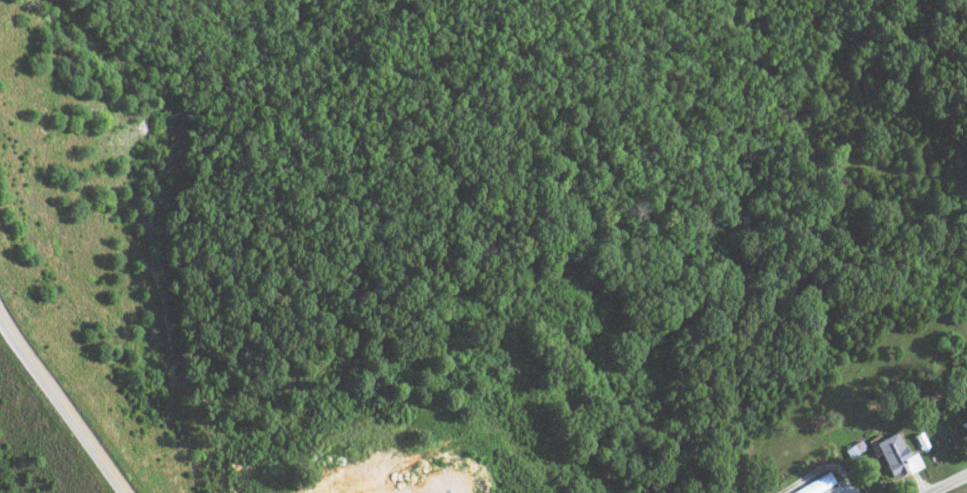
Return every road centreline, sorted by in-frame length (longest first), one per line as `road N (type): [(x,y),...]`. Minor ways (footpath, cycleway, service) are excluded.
road 1 (residential): [(107,492),(0,360)]

